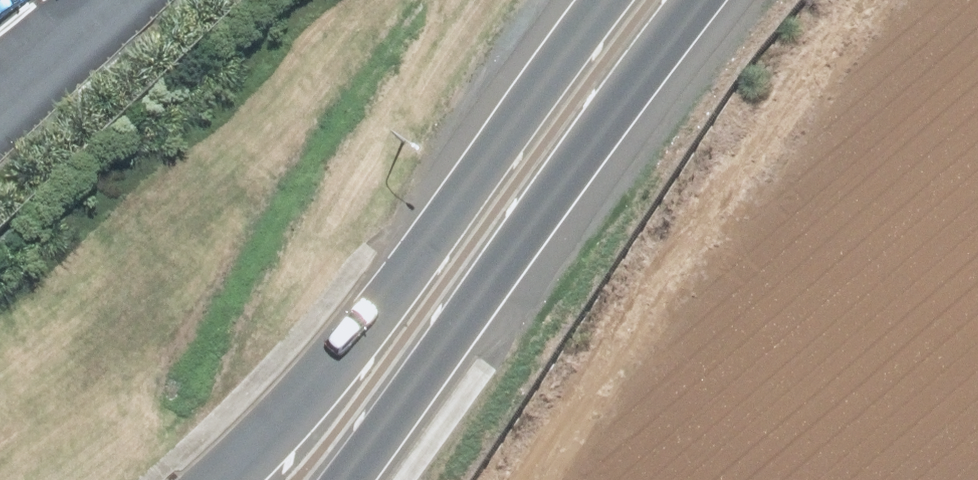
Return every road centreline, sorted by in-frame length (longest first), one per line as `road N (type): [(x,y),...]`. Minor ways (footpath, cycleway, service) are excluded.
road 1 (secondary): [(235,479),(338,373),(606,0)]
road 2 (secondary): [(703,0),(606,119),(352,479)]

